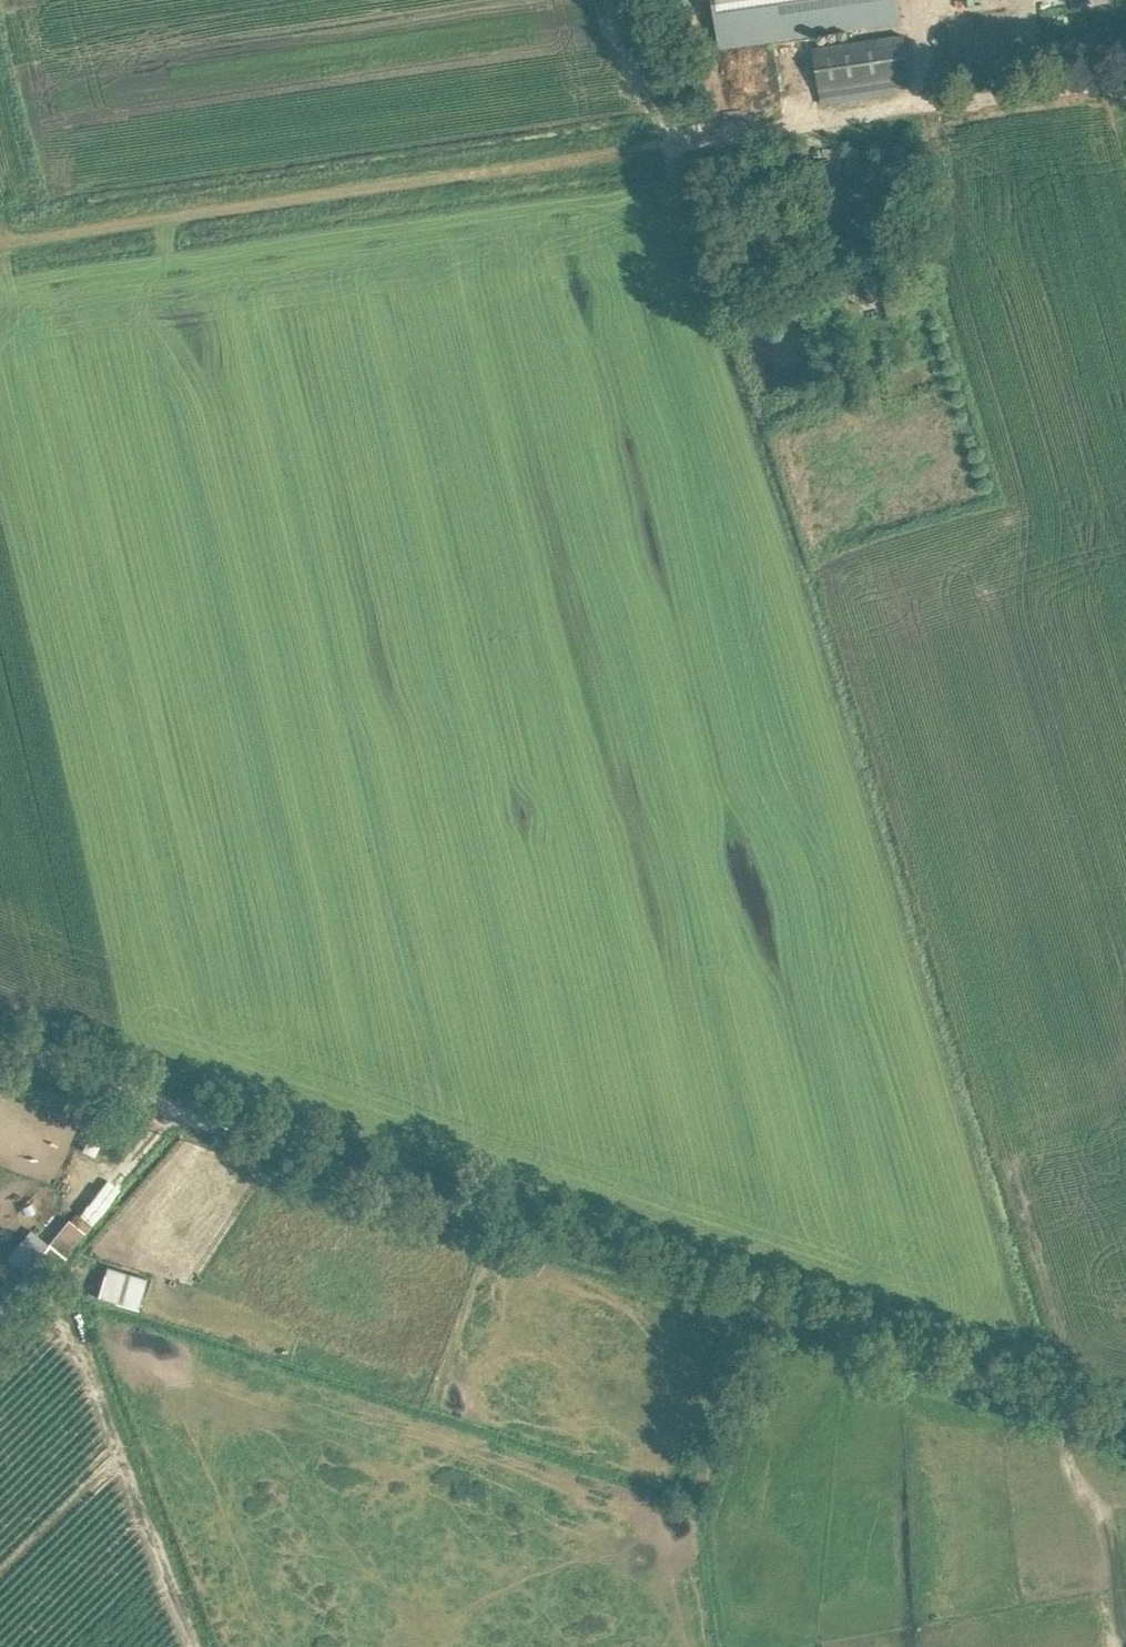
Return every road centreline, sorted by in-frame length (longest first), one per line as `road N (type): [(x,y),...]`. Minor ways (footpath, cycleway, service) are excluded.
road 1 (track): [(0,1042),(112,1087),(1125,1426)]

